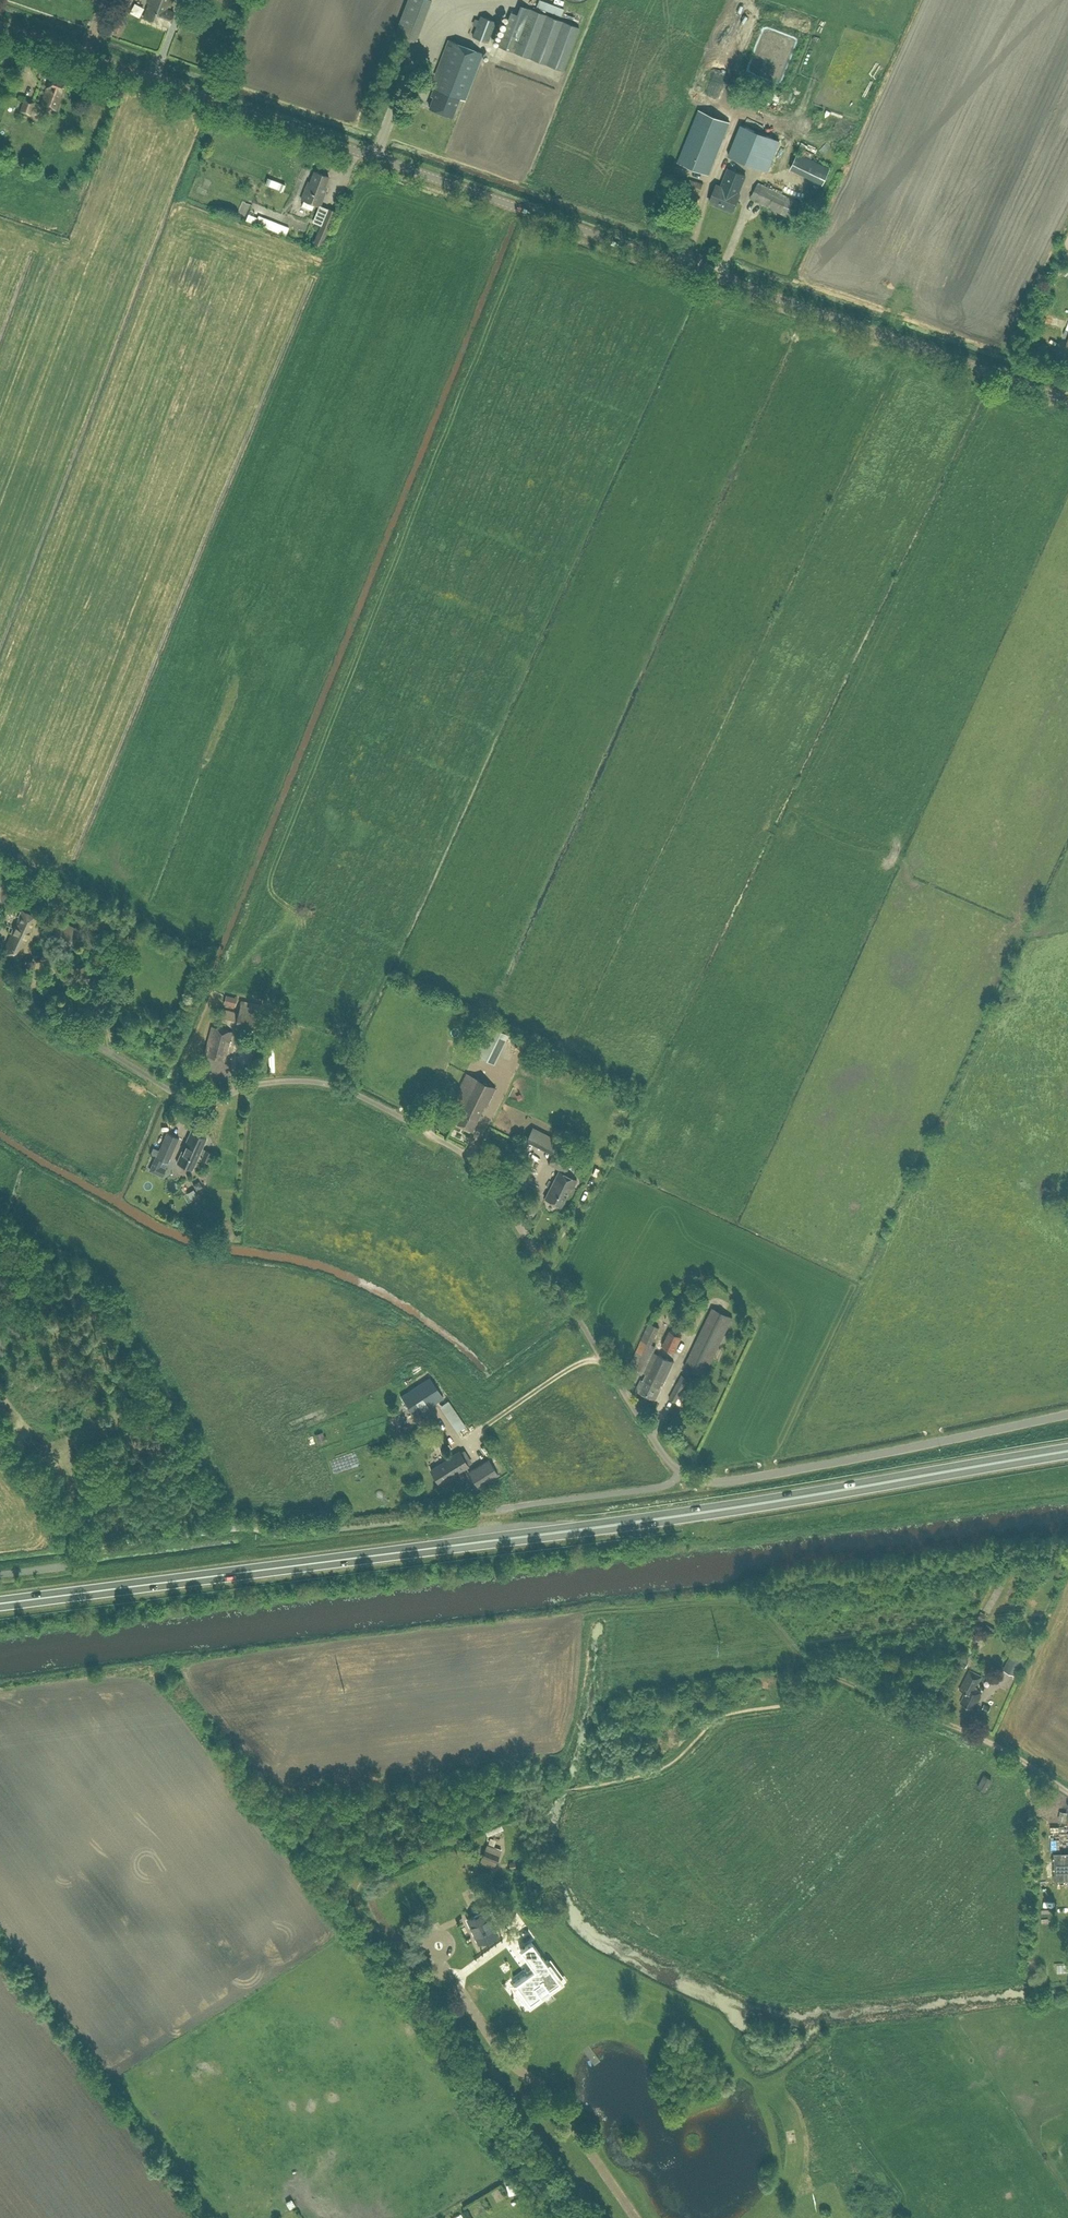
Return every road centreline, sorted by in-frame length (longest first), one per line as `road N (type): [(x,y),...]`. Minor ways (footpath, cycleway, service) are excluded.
road 1 (unclassified): [(1067,1412),(729,1480),(683,1473),(485,1177),(458,1148),(333,1084),(270,1081),(209,1103),(189,1102),(40,1009)]
road 2 (tertiary): [(1067,400),(0,26)]
road 3 (trunk): [(0,1602),(719,1510),(1067,1450)]
road 4 (track): [(1067,1792),(1000,1746),(820,1676)]

